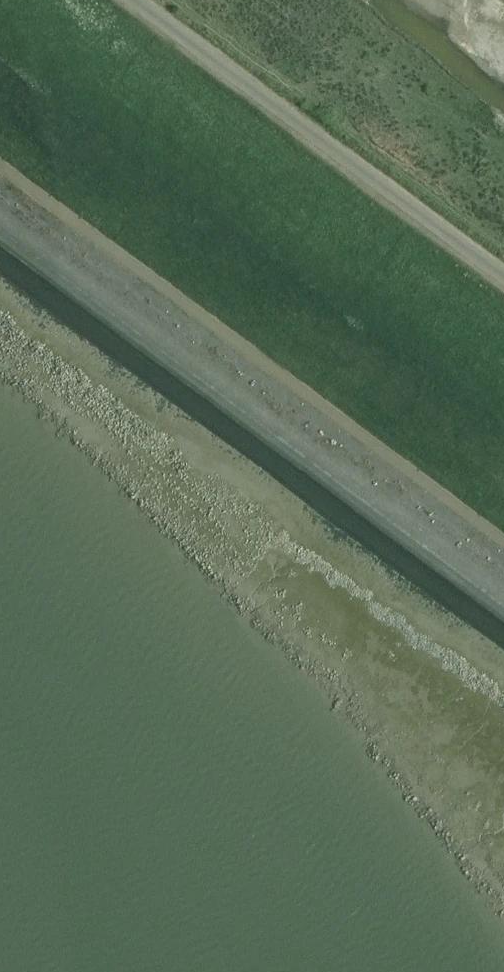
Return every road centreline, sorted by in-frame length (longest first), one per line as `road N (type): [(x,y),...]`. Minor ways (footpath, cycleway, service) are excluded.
road 1 (unclassified): [(503,285),(94,0)]

